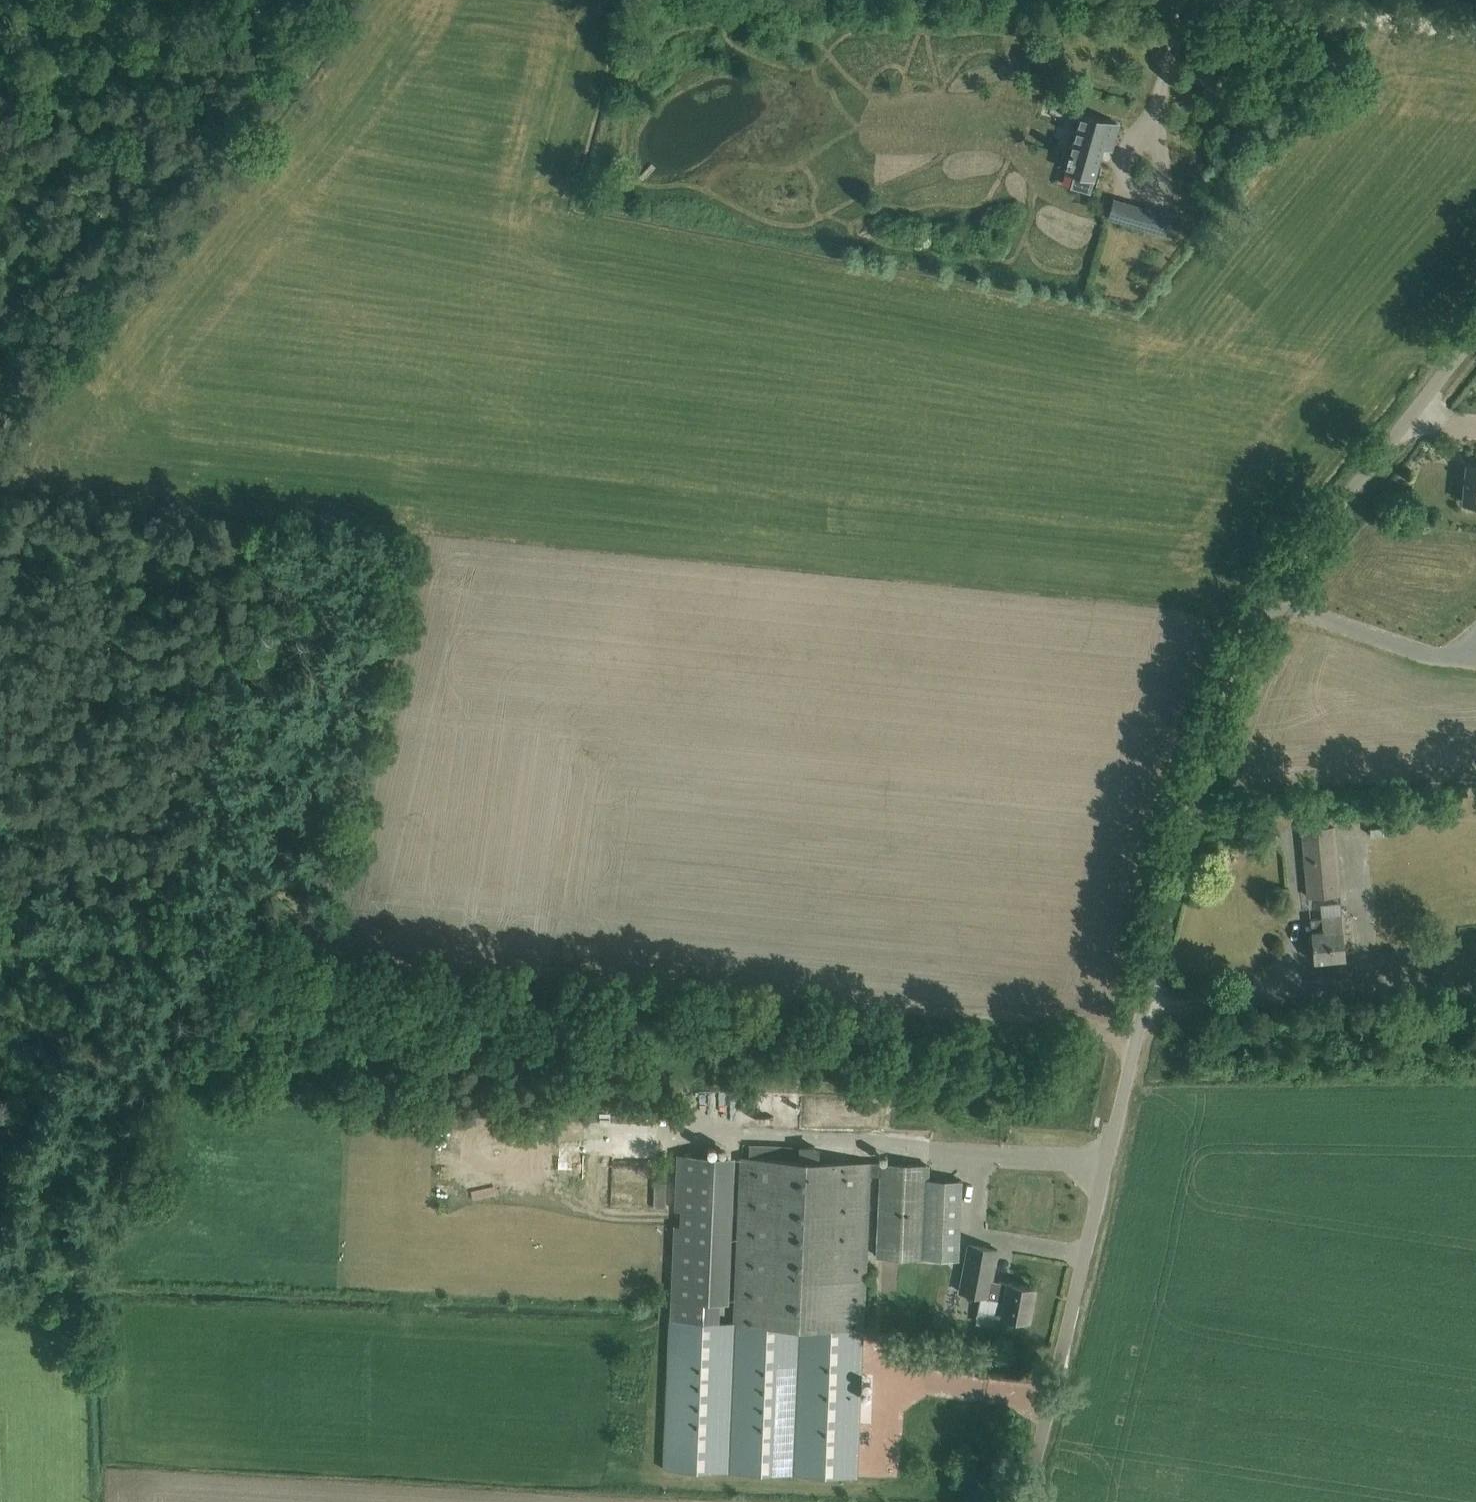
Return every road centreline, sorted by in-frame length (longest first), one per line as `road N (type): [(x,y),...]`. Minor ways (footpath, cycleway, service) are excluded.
road 1 (unclassified): [(1028,1501),(1217,713),(1239,655),(1300,561),(1475,339)]

